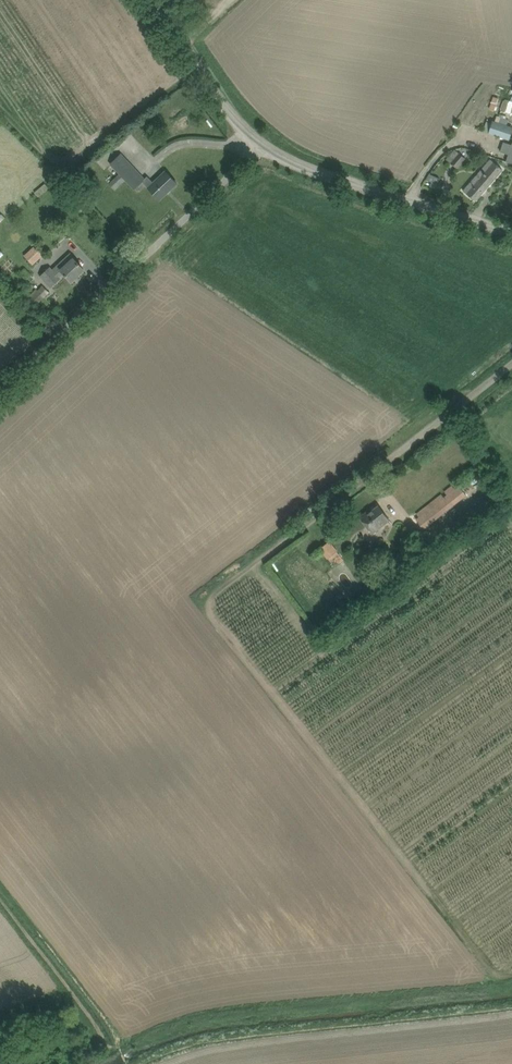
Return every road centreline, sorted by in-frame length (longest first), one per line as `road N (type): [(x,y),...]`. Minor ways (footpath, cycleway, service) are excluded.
road 1 (unclassified): [(203,598),(511,370)]
road 2 (track): [(142,1063),(202,1042),(511,1006)]
road 3 (unclassified): [(0,390),(263,144)]
road 4 (unclassified): [(511,231),(295,163),(263,144)]
road 5 (unclassified): [(263,144),(216,96),(150,0)]

